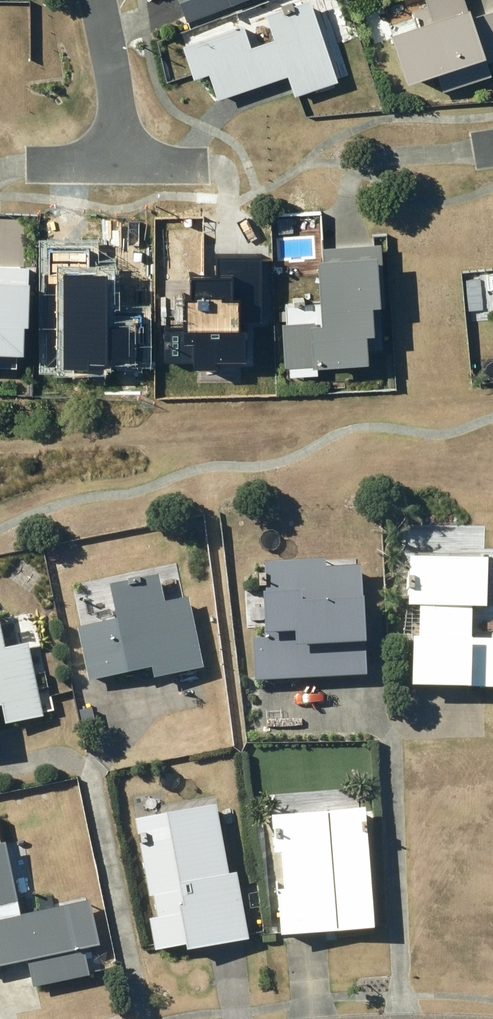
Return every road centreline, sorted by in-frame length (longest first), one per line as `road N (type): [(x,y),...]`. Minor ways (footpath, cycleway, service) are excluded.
road 1 (residential): [(121,162),(100,0)]

